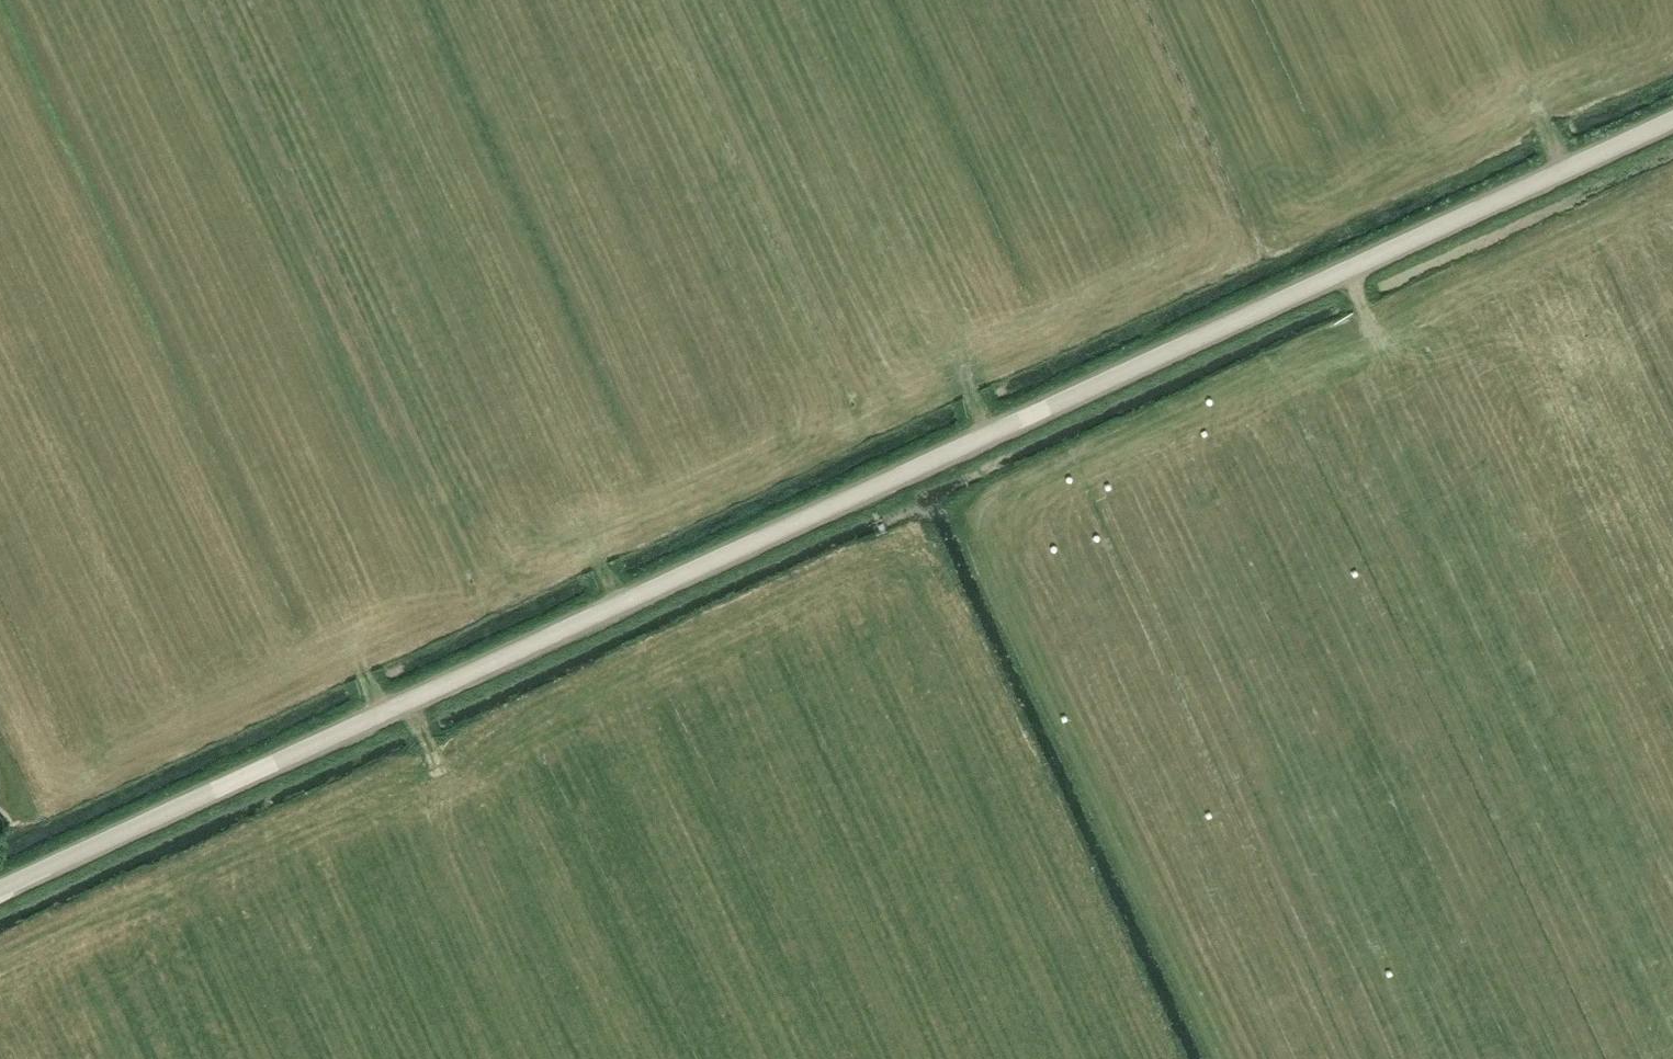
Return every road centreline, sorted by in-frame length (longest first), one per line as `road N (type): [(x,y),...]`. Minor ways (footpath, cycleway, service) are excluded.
road 1 (unclassified): [(0,895),(1672,116)]

